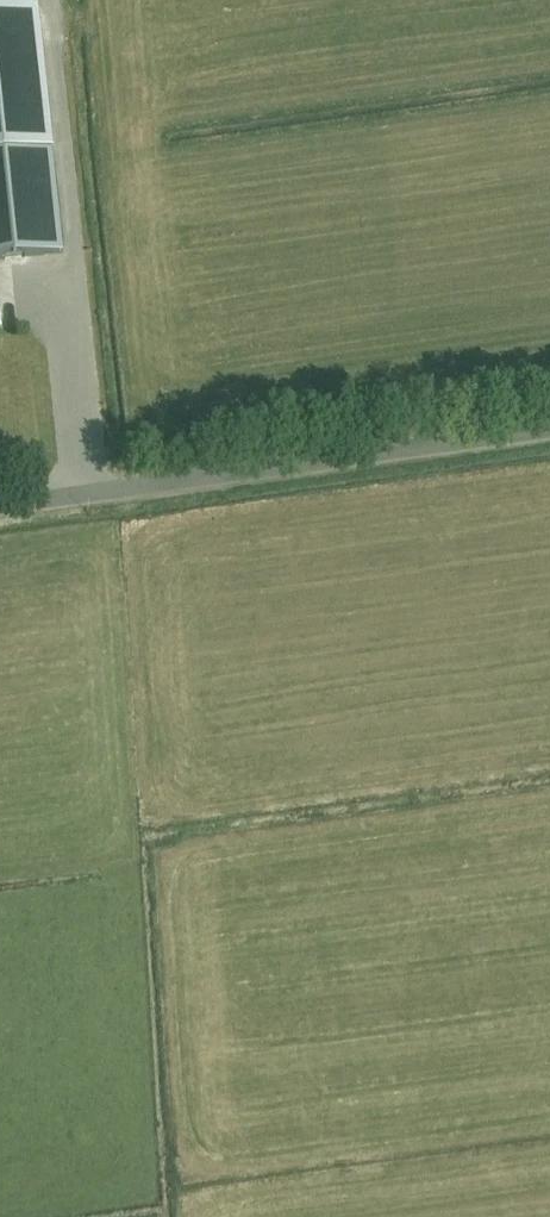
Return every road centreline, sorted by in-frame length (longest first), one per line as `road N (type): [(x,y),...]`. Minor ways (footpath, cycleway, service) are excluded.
road 1 (unclassified): [(0,512),(549,430)]

